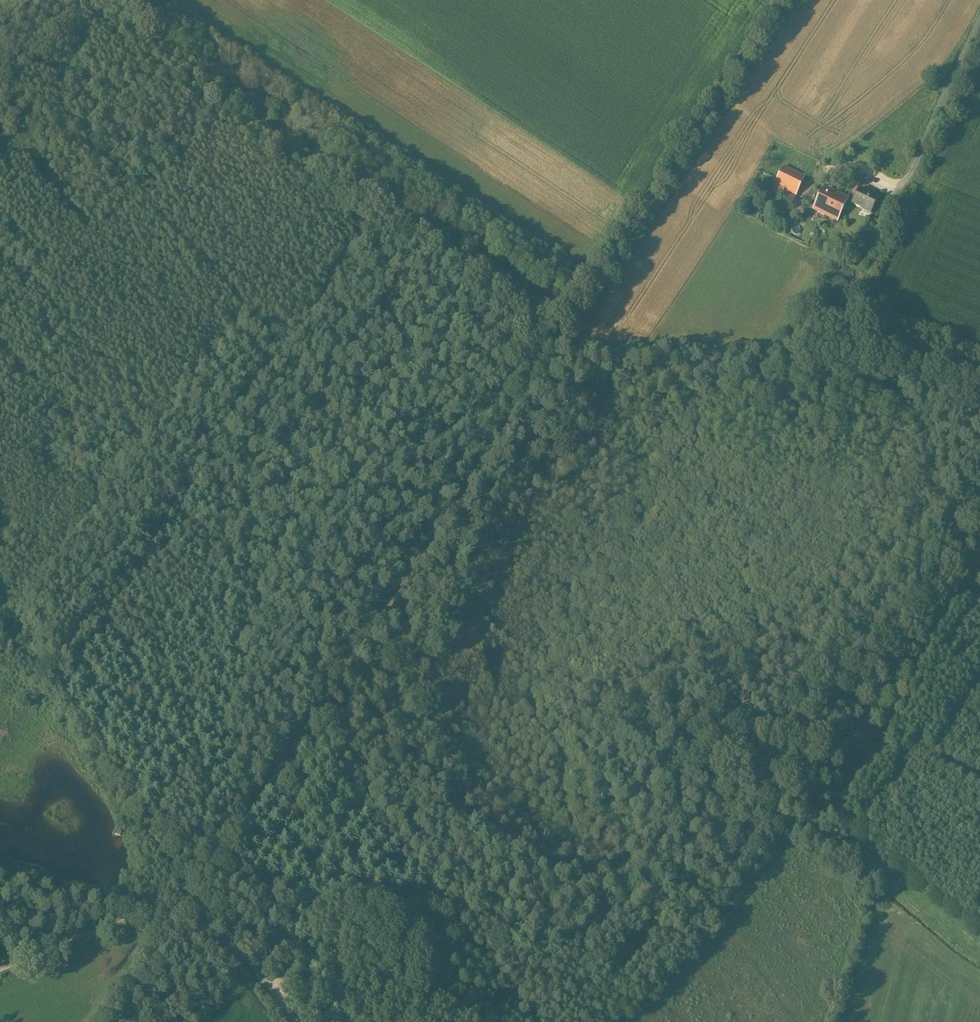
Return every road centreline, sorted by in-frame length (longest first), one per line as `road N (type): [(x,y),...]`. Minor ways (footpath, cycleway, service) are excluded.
road 1 (track): [(197,893),(782,0)]
road 2 (track): [(0,972),(197,893)]
road 3 (unclassified): [(197,893),(295,1021)]
road 4 (track): [(197,893),(109,1021)]

